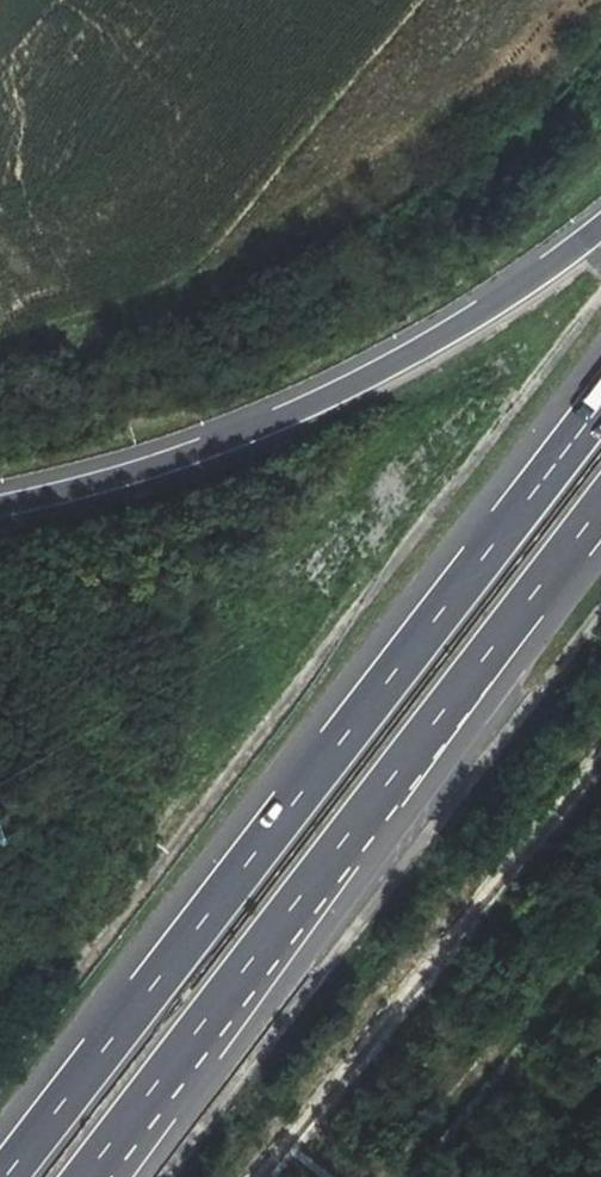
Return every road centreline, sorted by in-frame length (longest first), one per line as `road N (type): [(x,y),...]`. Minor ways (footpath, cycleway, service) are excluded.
road 1 (motorway): [(600,403),(5,1176)]
road 2 (motorway): [(87,1176),(600,509)]
road 3 (motorway): [(600,226),(487,307),(299,409),(141,470),(0,507)]

